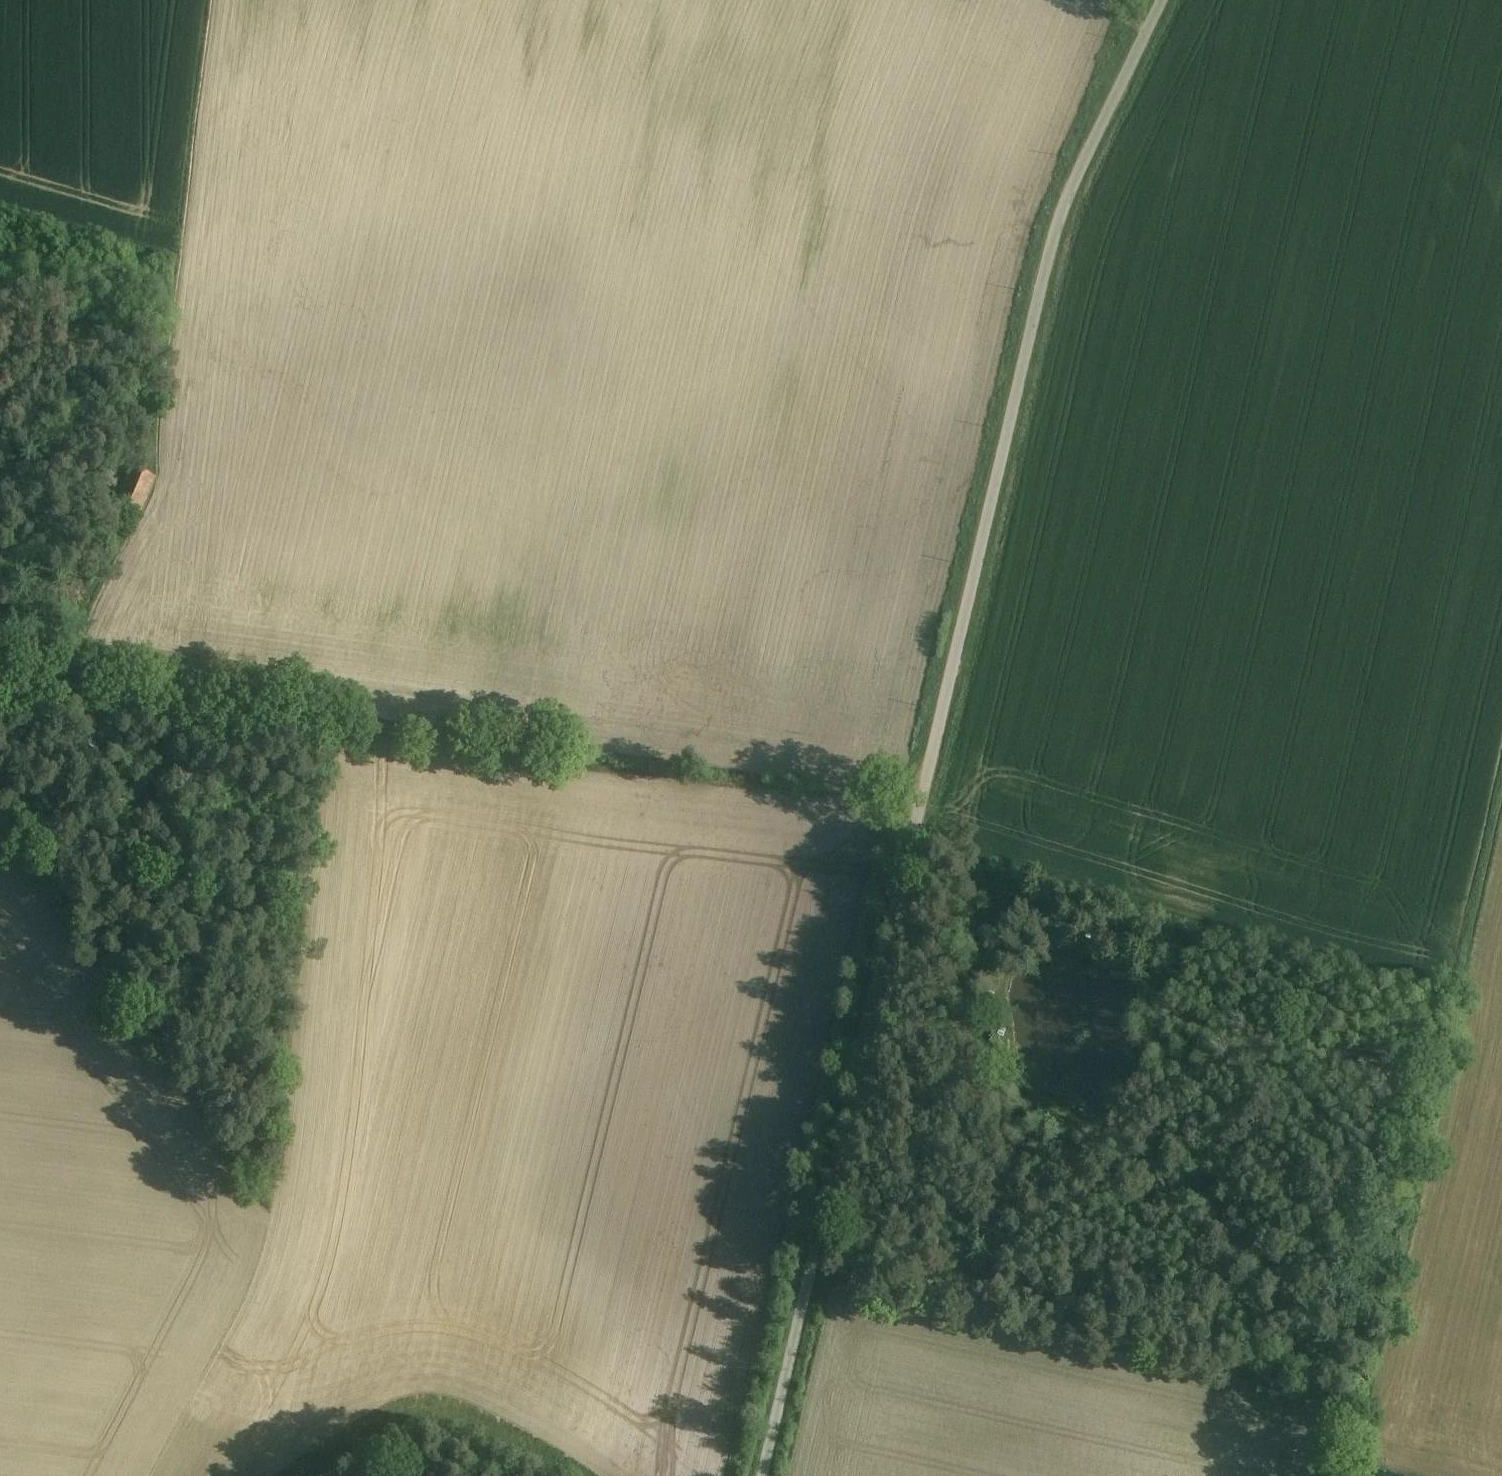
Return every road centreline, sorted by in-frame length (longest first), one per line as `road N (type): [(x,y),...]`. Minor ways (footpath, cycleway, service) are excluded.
road 1 (unclassified): [(763,1475),(1046,266),(1069,191),(1162,0)]
road 2 (track): [(0,696),(288,747)]

